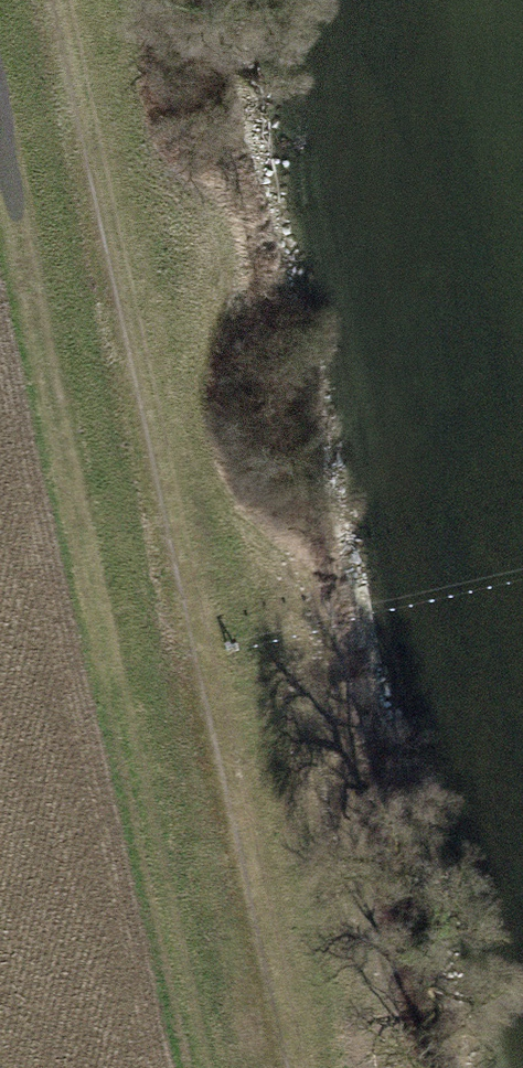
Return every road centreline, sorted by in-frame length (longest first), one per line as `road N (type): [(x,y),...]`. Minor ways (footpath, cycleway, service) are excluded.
road 1 (track): [(59,0),(300,1067)]
road 2 (track): [(0,150),(120,718)]

